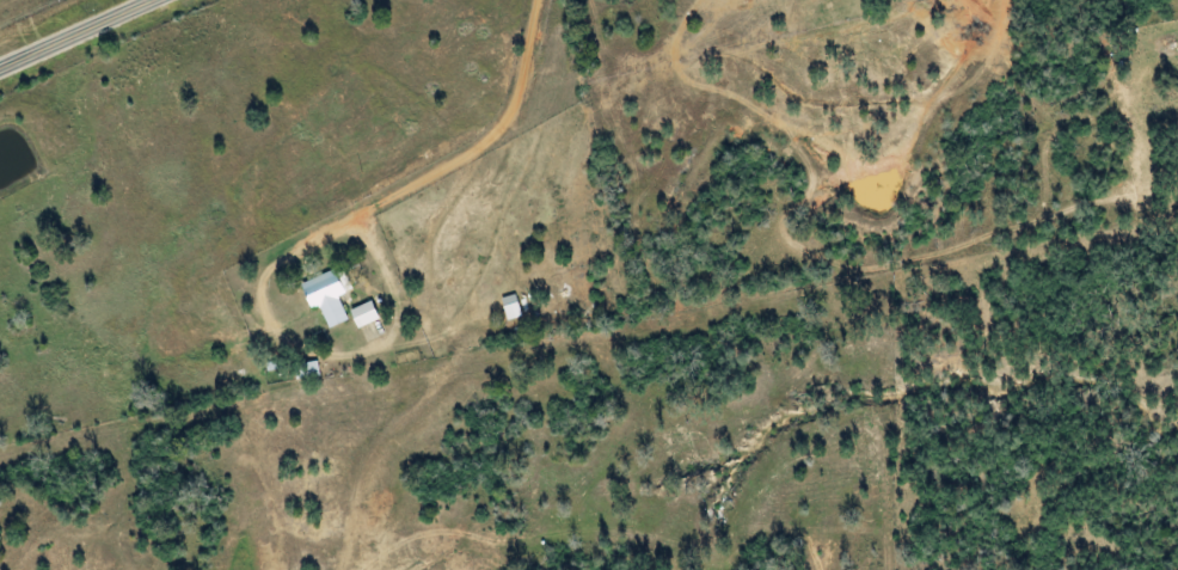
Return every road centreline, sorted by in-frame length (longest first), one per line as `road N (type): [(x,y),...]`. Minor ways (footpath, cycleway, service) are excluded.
road 1 (residential): [(161,392),(243,282),(258,129),(197,0)]
road 2 (residential): [(941,206),(1023,50),(1019,0)]
road 3 (secondary): [(0,71),(161,0)]

